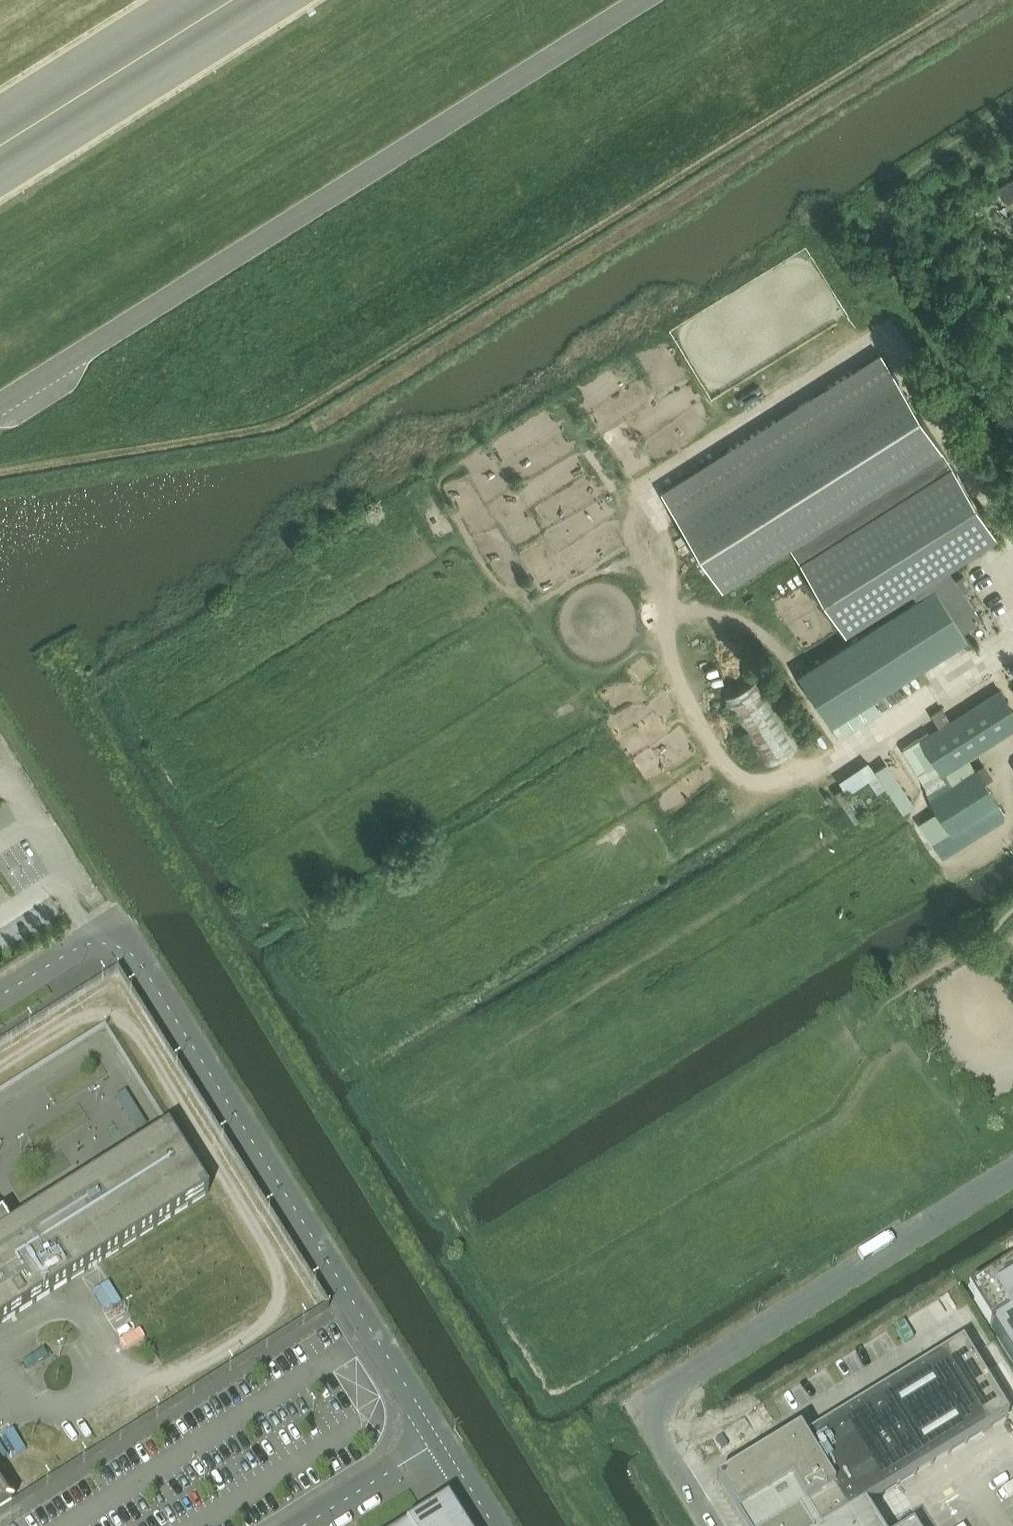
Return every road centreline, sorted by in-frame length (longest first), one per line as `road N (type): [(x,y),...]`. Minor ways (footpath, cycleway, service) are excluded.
road 1 (unclassified): [(441,1443),(112,930),(0,999)]
road 2 (unclassified): [(1012,1168),(638,1409),(710,1525)]
road 3 (unclassified): [(309,1525),(441,1443)]

